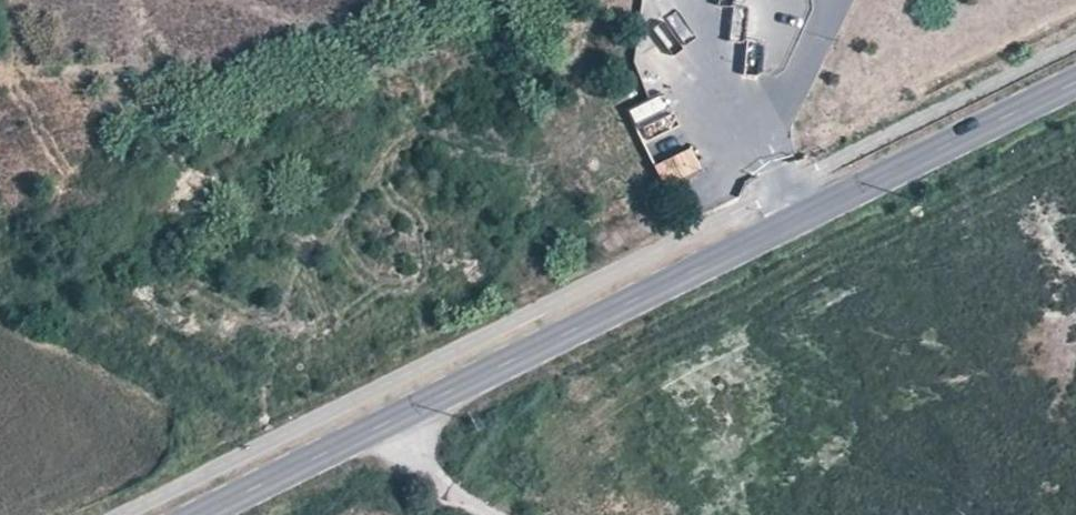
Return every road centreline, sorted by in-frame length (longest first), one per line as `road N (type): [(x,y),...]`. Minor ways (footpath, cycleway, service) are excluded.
road 1 (tertiary): [(209,514),(1075,83)]
road 2 (track): [(350,446),(482,514)]

